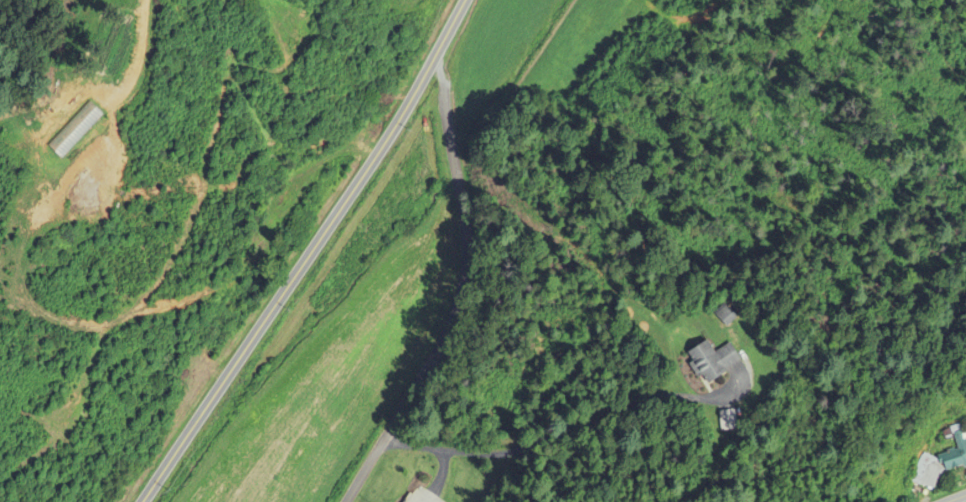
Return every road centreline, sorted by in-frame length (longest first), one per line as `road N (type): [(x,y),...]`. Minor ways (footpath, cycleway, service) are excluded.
road 1 (residential): [(138,501),(467,0)]

